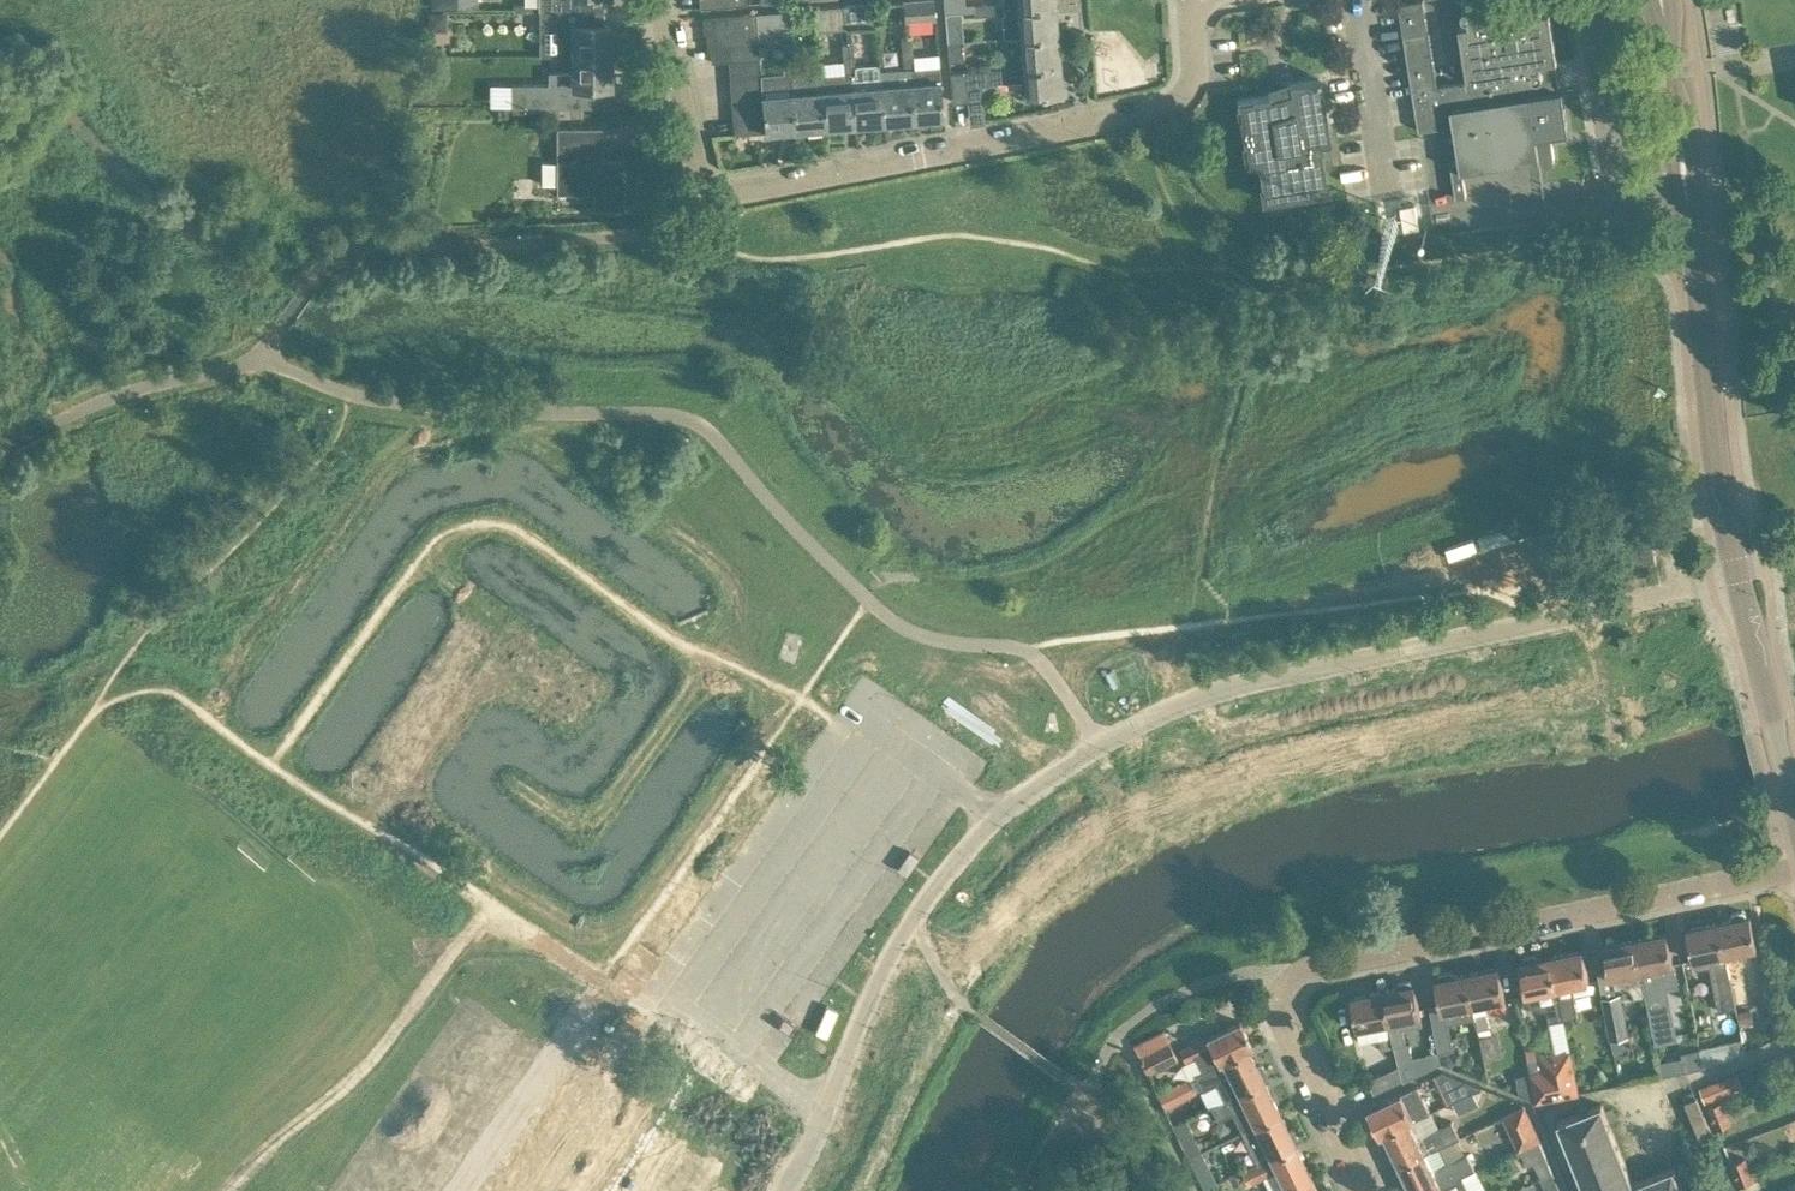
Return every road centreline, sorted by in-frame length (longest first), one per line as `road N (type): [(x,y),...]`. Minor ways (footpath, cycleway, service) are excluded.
road 1 (residential): [(1364,1190),(1291,1040),(1284,997),(1304,971),(1794,872)]
road 2 (unclassified): [(1042,730),(1735,576)]
road 3 (unclassified): [(1042,730),(898,758),(590,1190)]
road 4 (residential): [(717,193),(1144,116),(1190,95),(1187,4)]
road 5 (residential): [(1735,576),(1688,194)]
road 6 (residential): [(1688,194),(1623,201),(1610,190),(1584,0)]
road 7 (residential): [(1794,802),(1735,576)]
road 8 (residential): [(717,193),(698,175),(663,0)]
road 9 (residential): [(1688,194),(1659,0)]

